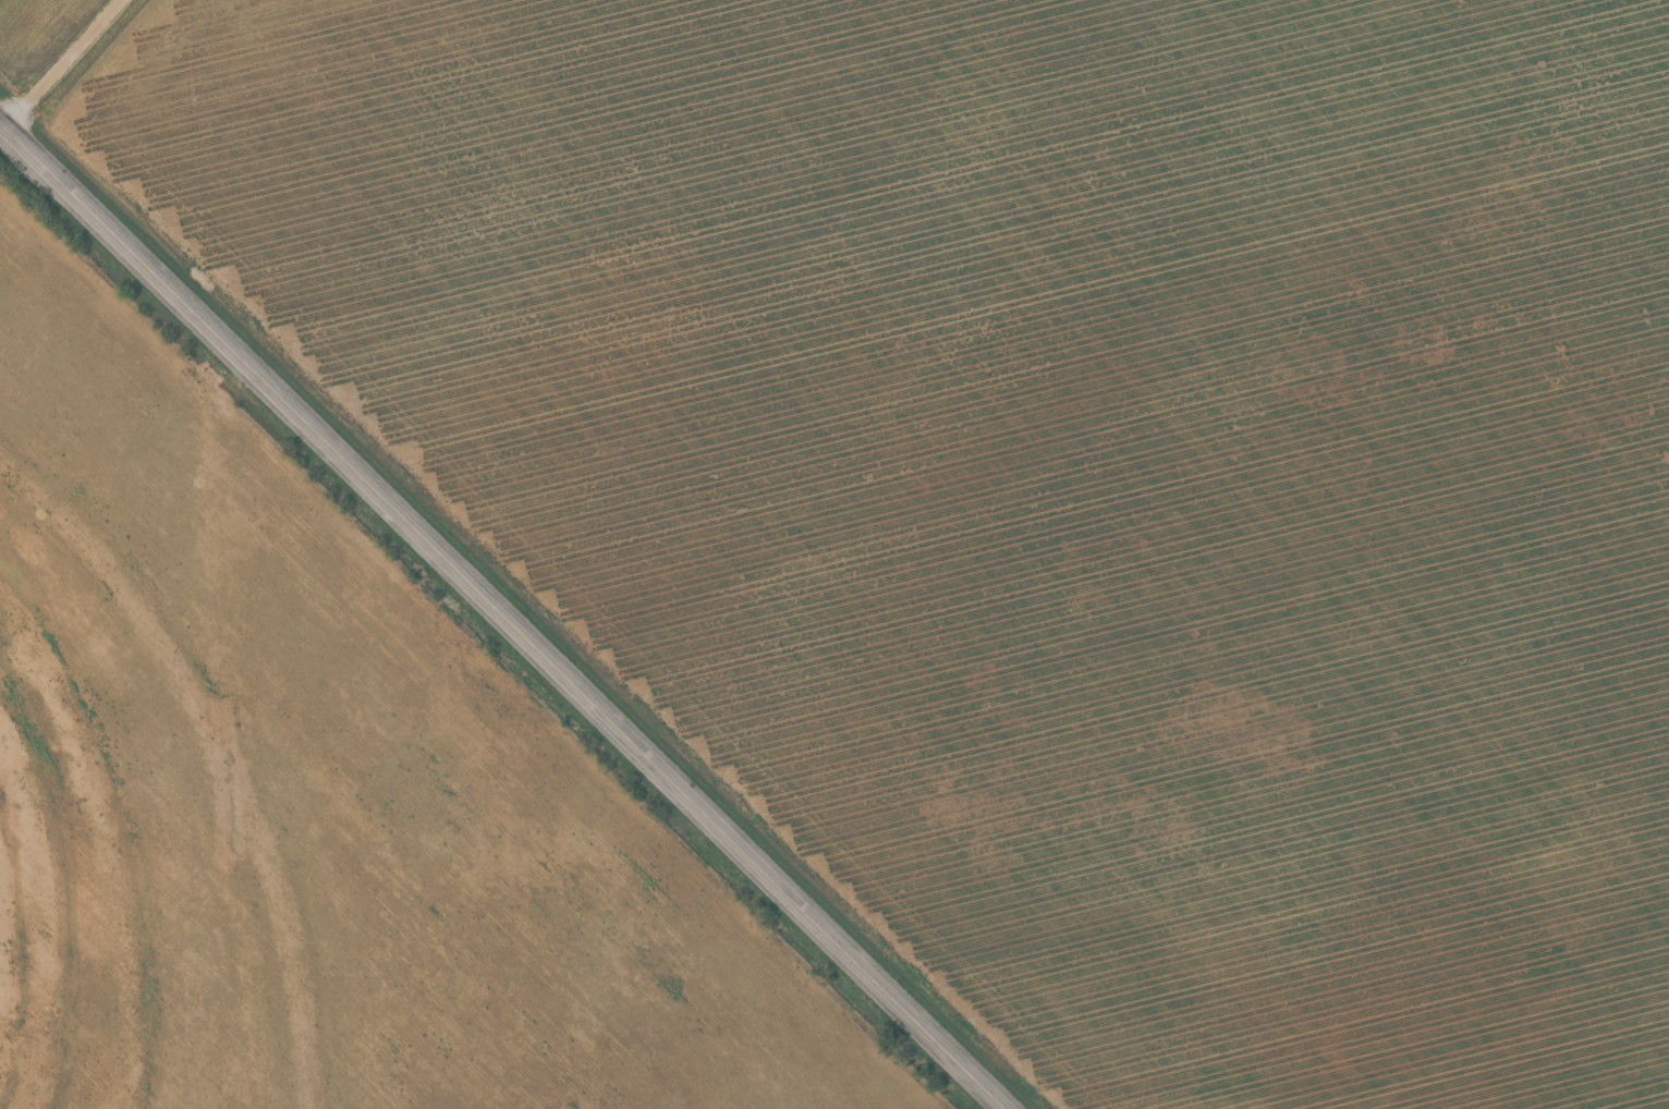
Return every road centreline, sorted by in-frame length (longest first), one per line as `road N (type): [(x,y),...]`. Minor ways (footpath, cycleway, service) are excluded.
road 1 (primary): [(0,126),(1007,1108)]

